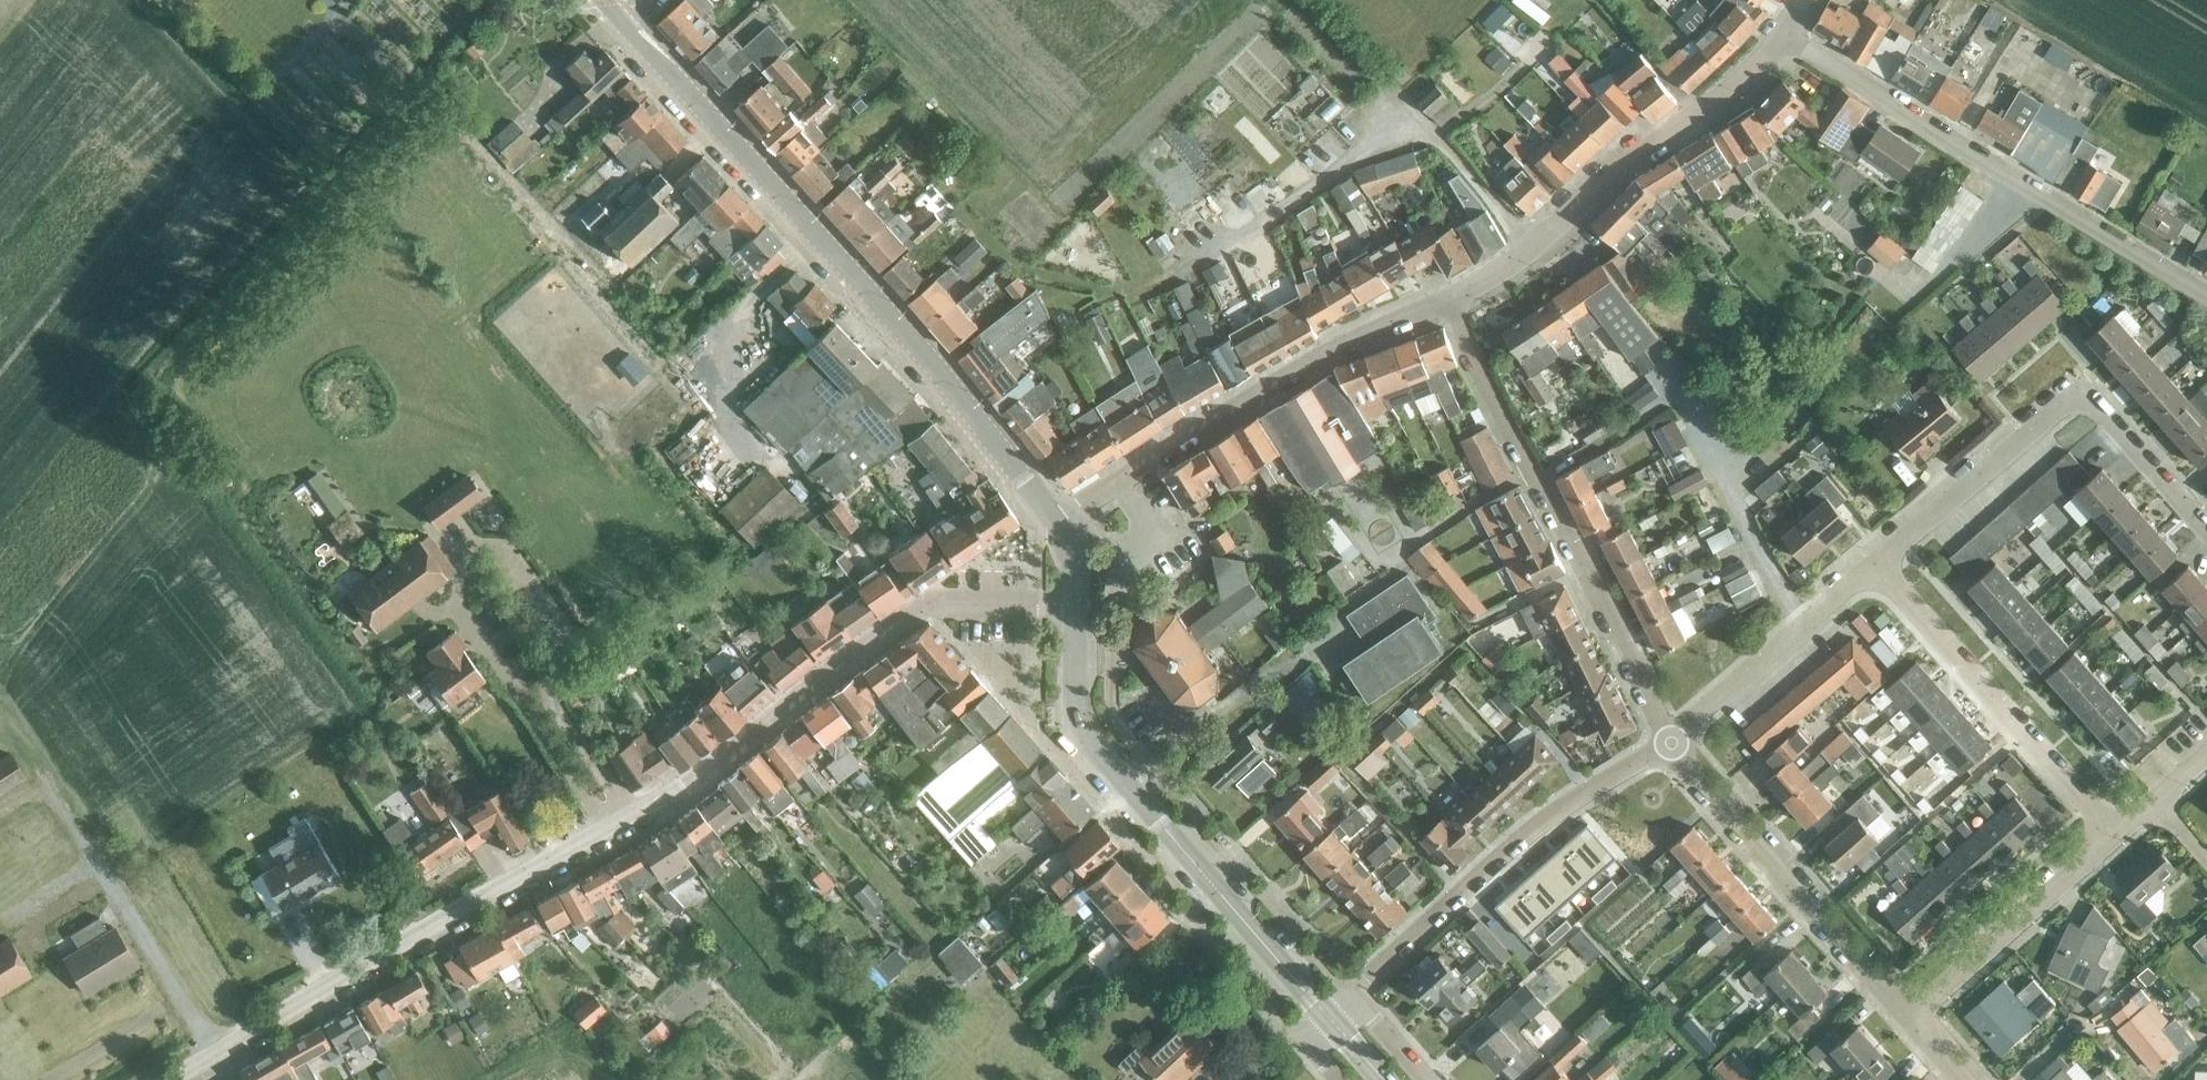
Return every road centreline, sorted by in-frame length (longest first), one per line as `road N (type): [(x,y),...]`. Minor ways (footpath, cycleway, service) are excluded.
road 1 (residential): [(171,1079),(678,791),(907,617),(930,605),(1076,607)]
road 2 (secondary): [(1059,526),(922,351),(604,0)]
road 3 (secondary): [(1326,1014),(1086,741),(1074,707),(1076,607)]
road 4 (residential): [(2206,296),(1782,36)]
road 5 (residential): [(1670,742),(1449,299)]
road 6 (residential): [(1059,526),(1323,355),(1449,299)]
road 7 (residential): [(1449,299),(1514,262),(1782,36)]
road 8 (residential): [(1349,993),(1544,814),(1670,742)]
road 9 (residential): [(2113,835),(1873,565)]
road 10 (residential): [(1905,1016),(1670,742)]
road 11 (residential): [(1905,1016),(2113,835)]
road 12 (residential): [(1670,742),(1873,565)]
road 13 (residential): [(1873,565),(2073,401)]
road 14 (residential): [(2206,528),(2106,414),(2073,401)]

